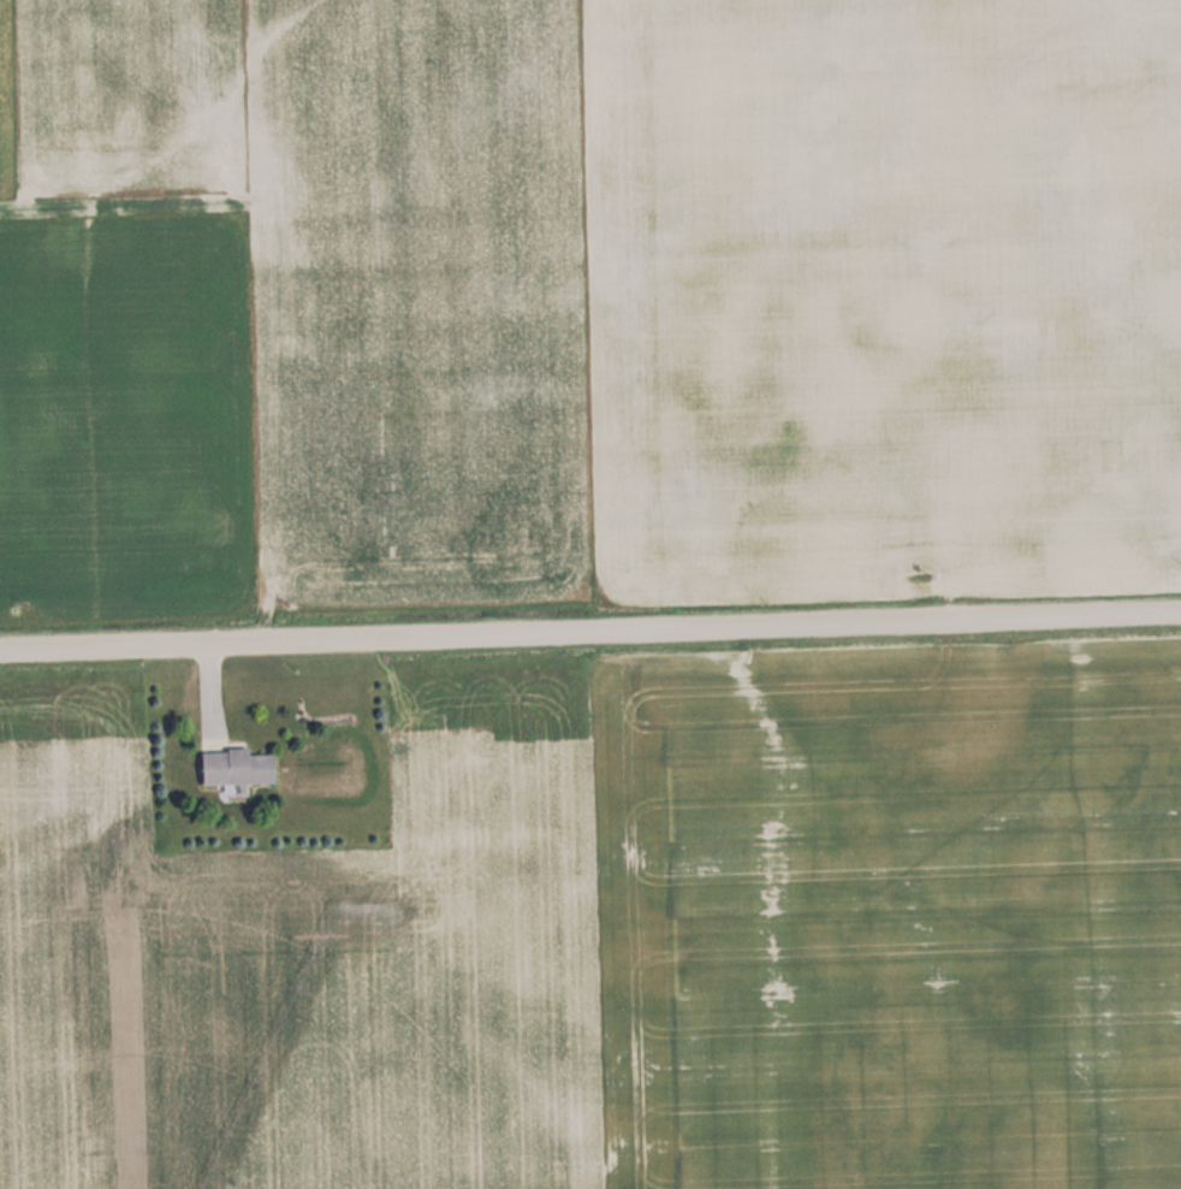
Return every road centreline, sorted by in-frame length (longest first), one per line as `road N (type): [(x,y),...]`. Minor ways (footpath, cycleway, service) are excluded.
road 1 (residential): [(1180,614),(0,651)]

